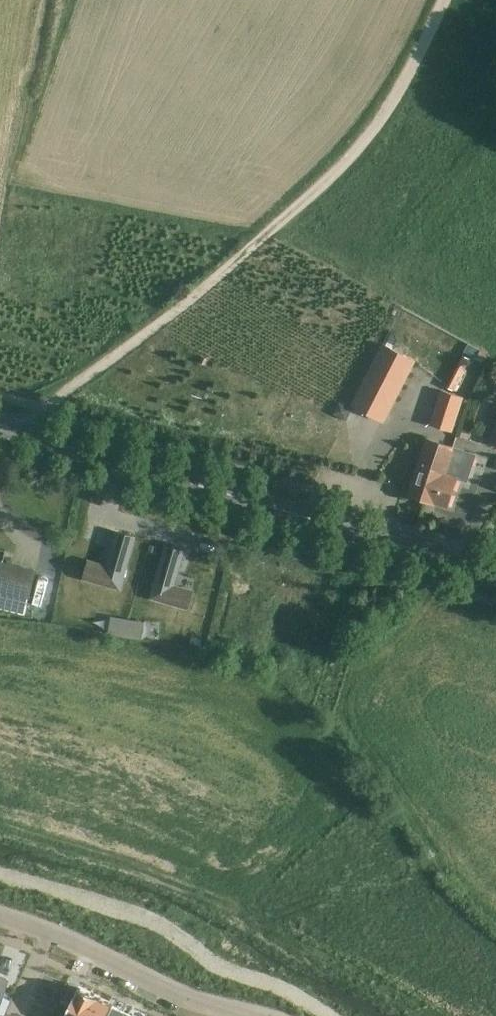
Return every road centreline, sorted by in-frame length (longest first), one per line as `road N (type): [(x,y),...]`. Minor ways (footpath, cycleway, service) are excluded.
road 1 (track): [(37,436),(45,409),(251,248),(351,153),(409,69),(442,0)]
road 2 (tertiary): [(495,574),(0,423)]
road 3 (residential): [(0,917),(188,999),(257,1015)]

